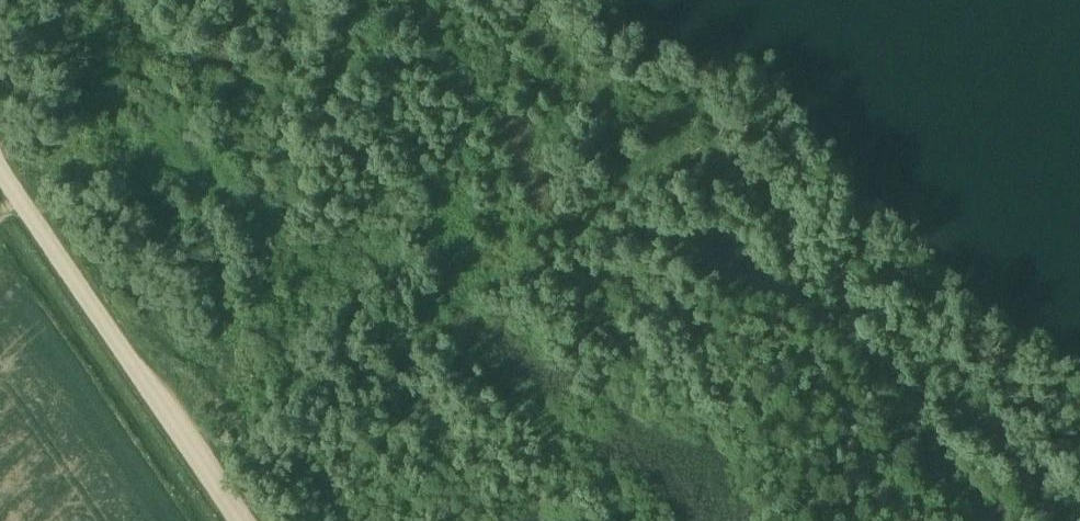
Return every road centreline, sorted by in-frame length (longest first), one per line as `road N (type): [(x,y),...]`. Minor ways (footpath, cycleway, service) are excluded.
road 1 (unclassified): [(210,520),(0,211)]

